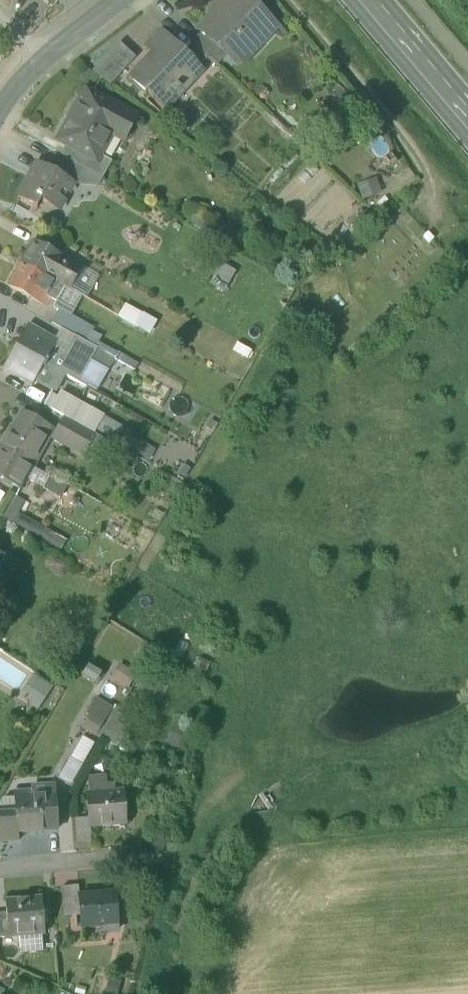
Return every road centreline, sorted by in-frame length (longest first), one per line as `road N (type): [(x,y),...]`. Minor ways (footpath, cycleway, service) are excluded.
road 1 (track): [(283,0),(390,125),(467,266)]
road 2 (unclassified): [(0,112),(39,65),(122,0)]
road 3 (secondary): [(467,125),(363,0)]
road 4 (residential): [(0,869),(159,854)]

